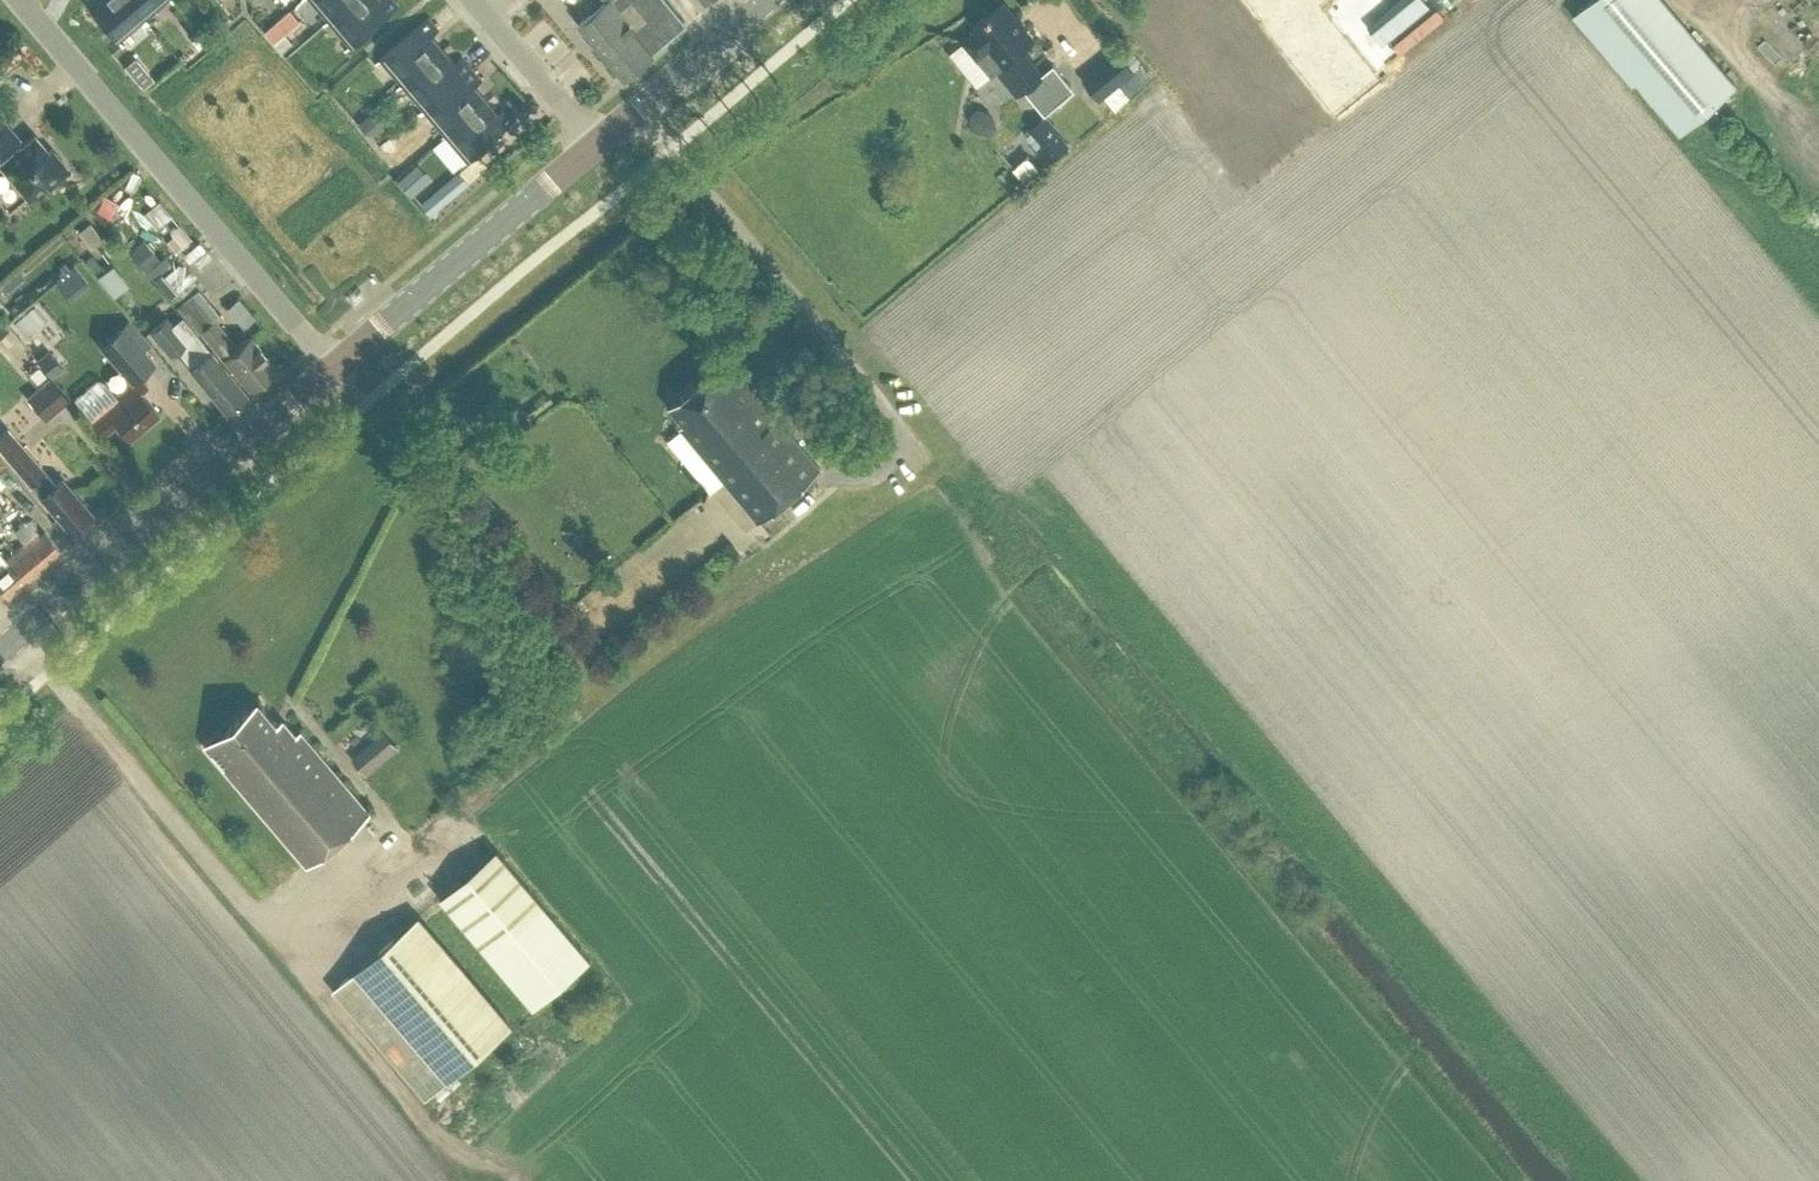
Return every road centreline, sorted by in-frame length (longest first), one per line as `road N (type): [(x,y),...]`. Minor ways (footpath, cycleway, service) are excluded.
road 1 (residential): [(331,365),(23,0)]
road 2 (tertiary): [(0,648),(331,365)]
road 3 (tertiary): [(331,365),(599,140)]
road 4 (tertiary): [(599,140),(765,0)]
road 5 (residential): [(599,140),(472,0)]

